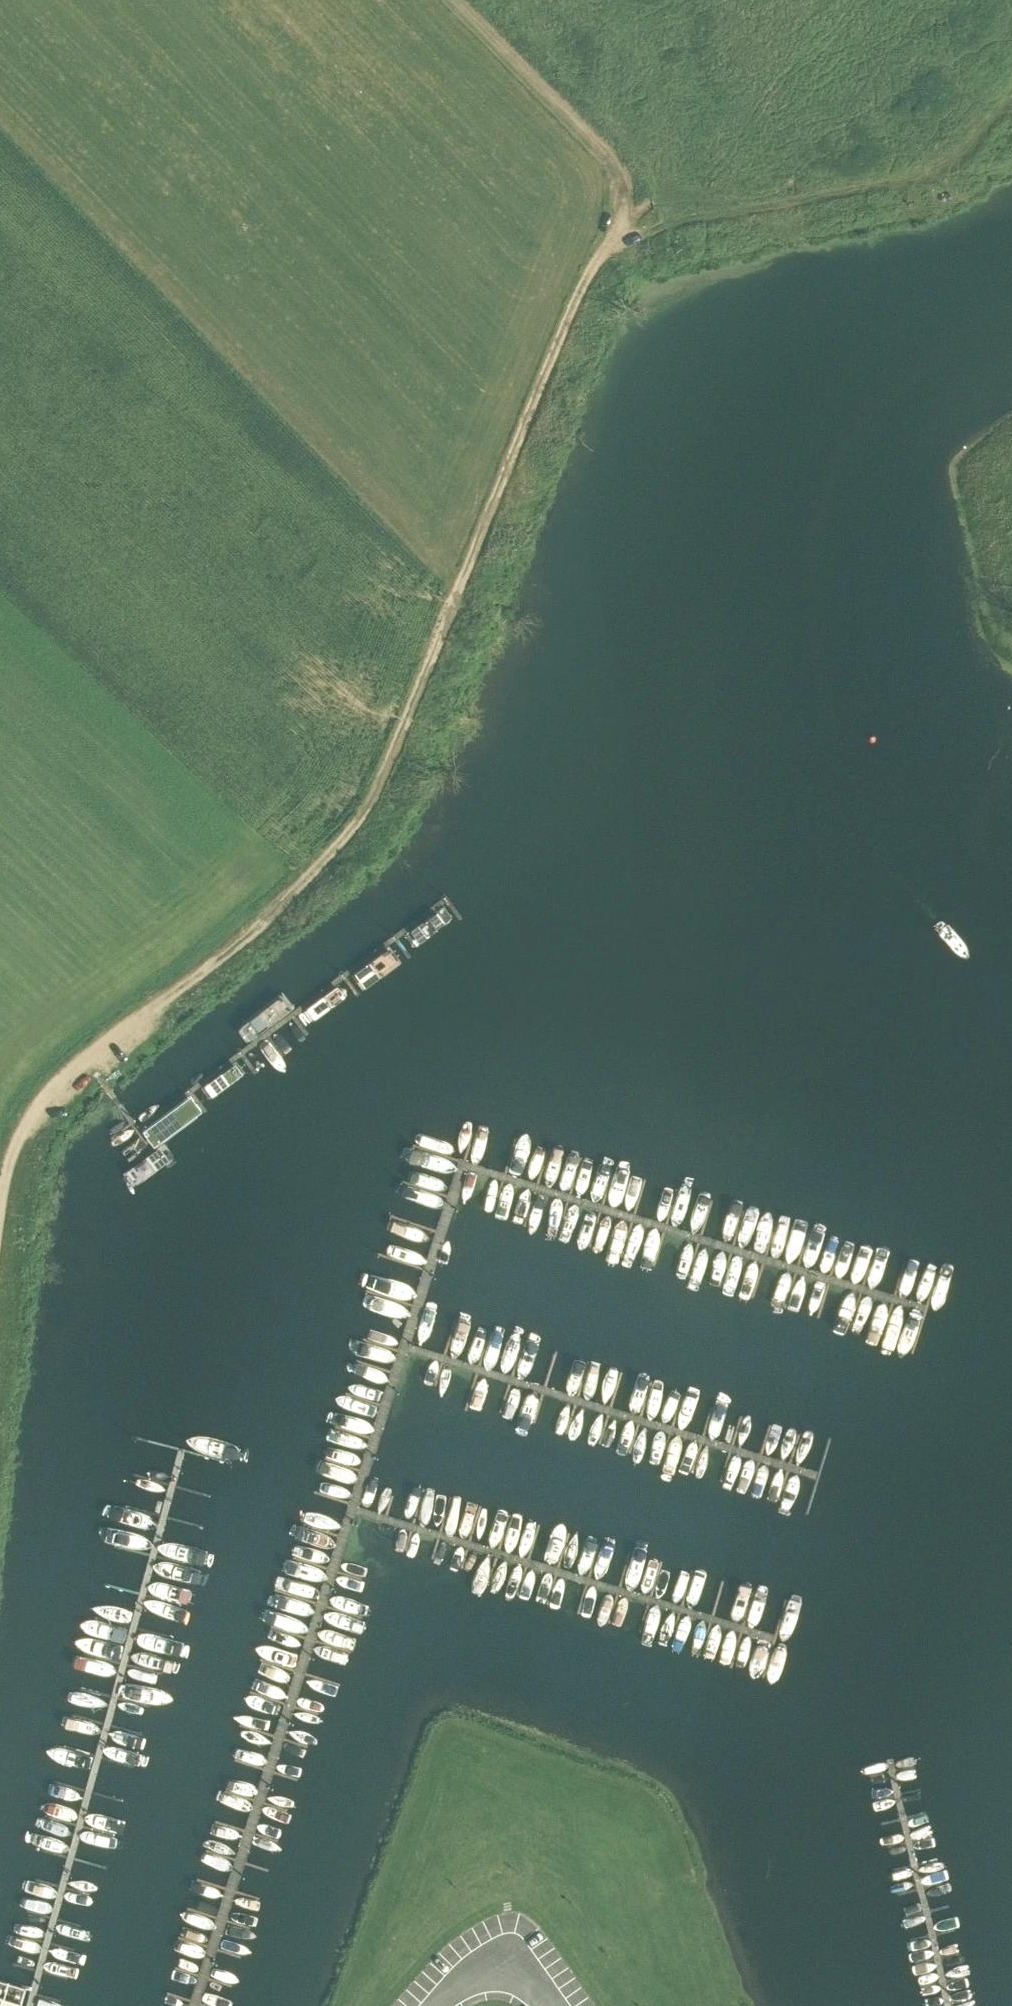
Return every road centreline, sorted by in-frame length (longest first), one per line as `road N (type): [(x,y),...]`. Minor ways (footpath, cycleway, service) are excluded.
road 1 (track): [(616,243),(962,160),(1011,98)]
road 2 (track): [(616,243),(621,176),(452,0)]

